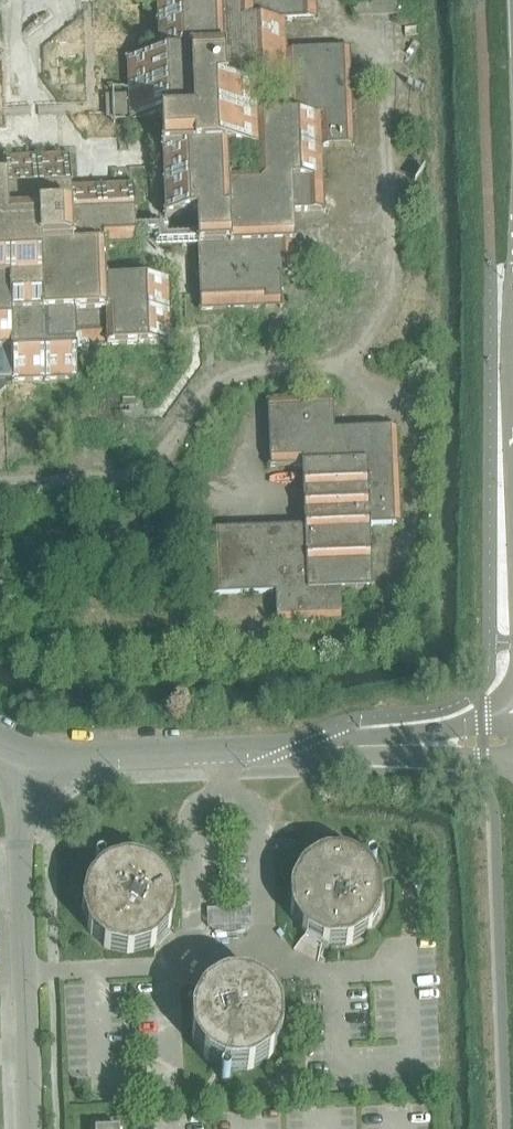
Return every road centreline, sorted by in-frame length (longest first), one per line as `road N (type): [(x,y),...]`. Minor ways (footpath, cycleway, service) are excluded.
road 1 (unclassified): [(15,754),(512,744)]
road 2 (unclassified): [(15,754),(29,1128)]

